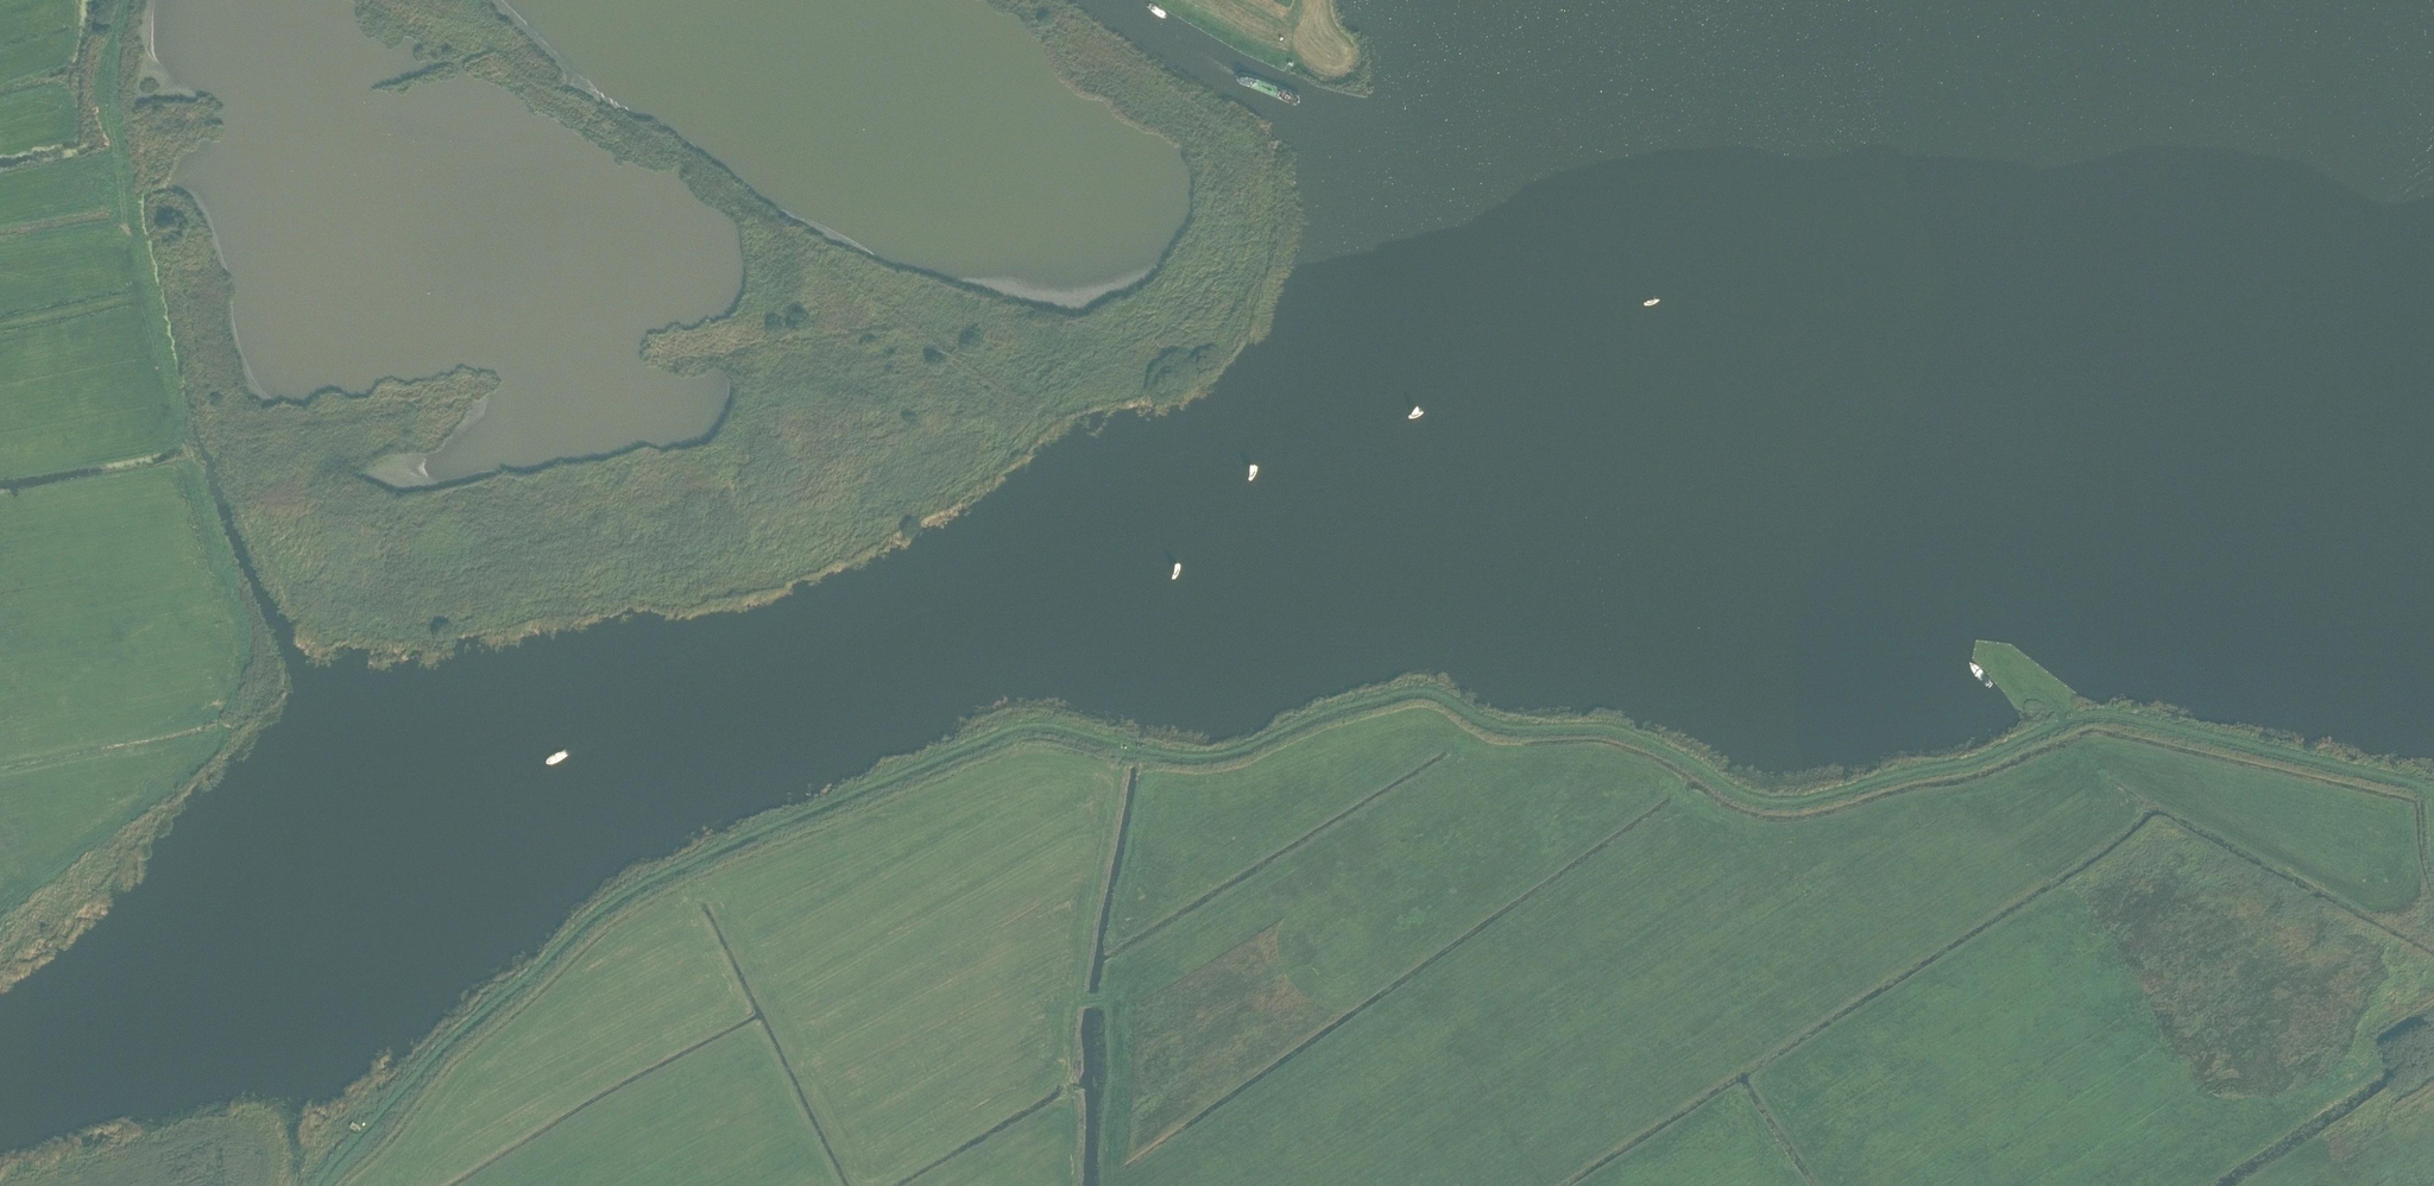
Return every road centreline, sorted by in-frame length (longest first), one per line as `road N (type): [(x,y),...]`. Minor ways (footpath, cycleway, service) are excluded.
road 1 (track): [(1076,1185),(1069,1039),(1075,1001)]

